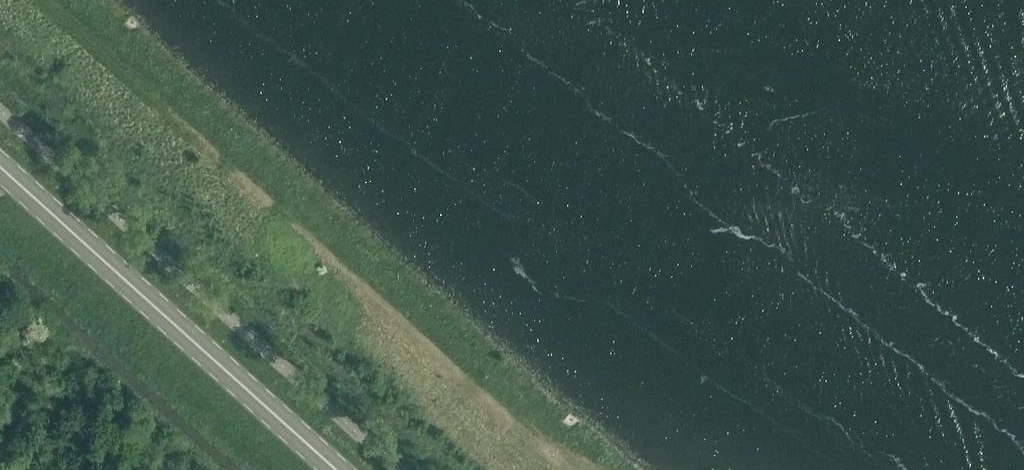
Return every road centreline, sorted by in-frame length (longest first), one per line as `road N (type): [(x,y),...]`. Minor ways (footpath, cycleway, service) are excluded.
road 1 (primary): [(337,469),(0,166)]

